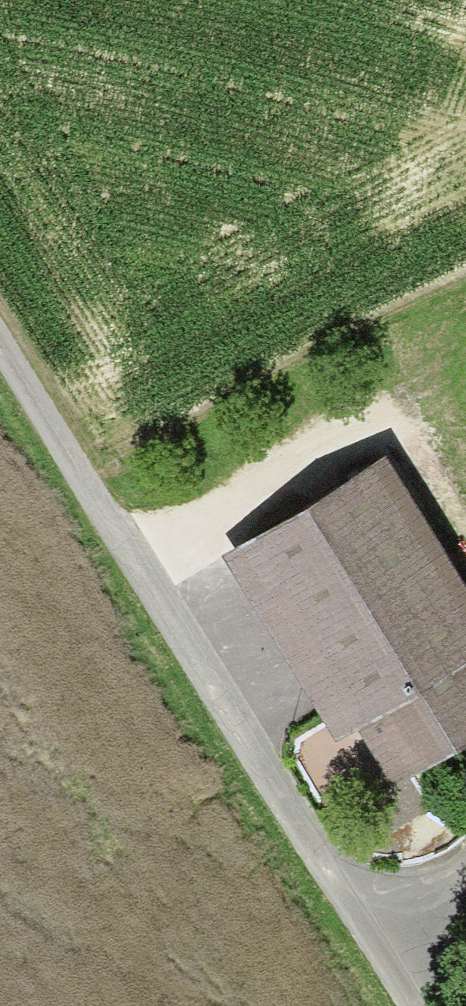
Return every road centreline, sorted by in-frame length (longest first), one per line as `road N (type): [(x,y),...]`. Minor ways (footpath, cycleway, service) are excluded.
road 1 (unclassified): [(418,1005),(0,346)]
road 2 (track): [(137,562),(196,531),(281,468),(386,412),(465,543)]
road 3 (track): [(196,531),(318,740)]
road 4 (track): [(446,881),(361,787)]
road 5 (track): [(370,931),(465,860)]

